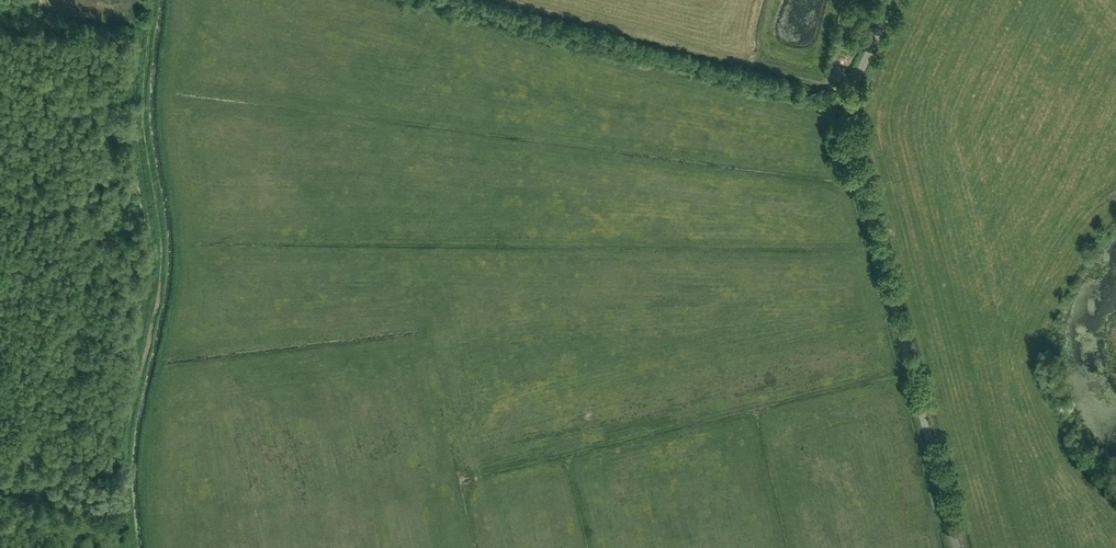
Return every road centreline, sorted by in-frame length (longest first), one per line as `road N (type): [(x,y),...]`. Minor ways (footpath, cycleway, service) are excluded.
road 1 (unclassified): [(956,547),(852,146),(852,92),(896,0)]

